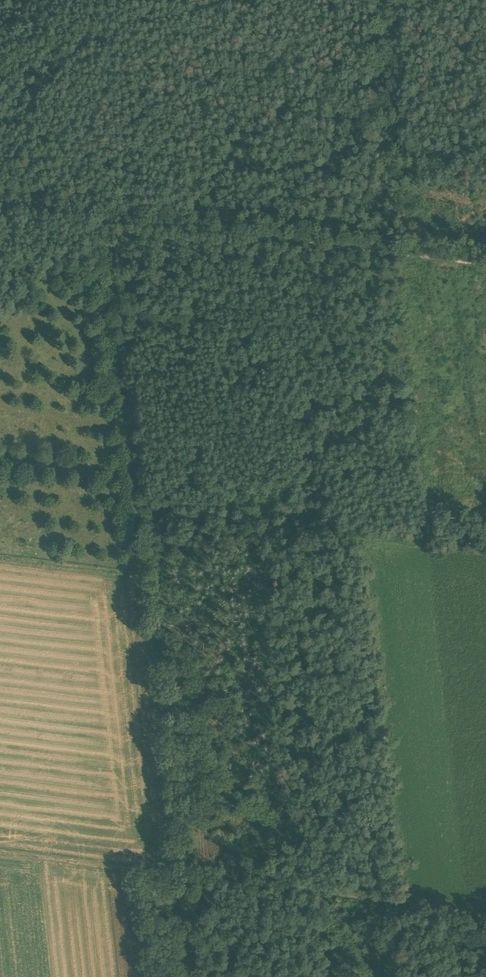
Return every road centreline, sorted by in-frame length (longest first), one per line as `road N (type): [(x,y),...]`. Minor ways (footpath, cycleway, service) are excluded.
road 1 (track): [(182,877),(113,224)]
road 2 (track): [(113,224),(485,268)]
road 3 (track): [(182,877),(485,914)]
road 4 (track): [(0,854),(182,877)]

